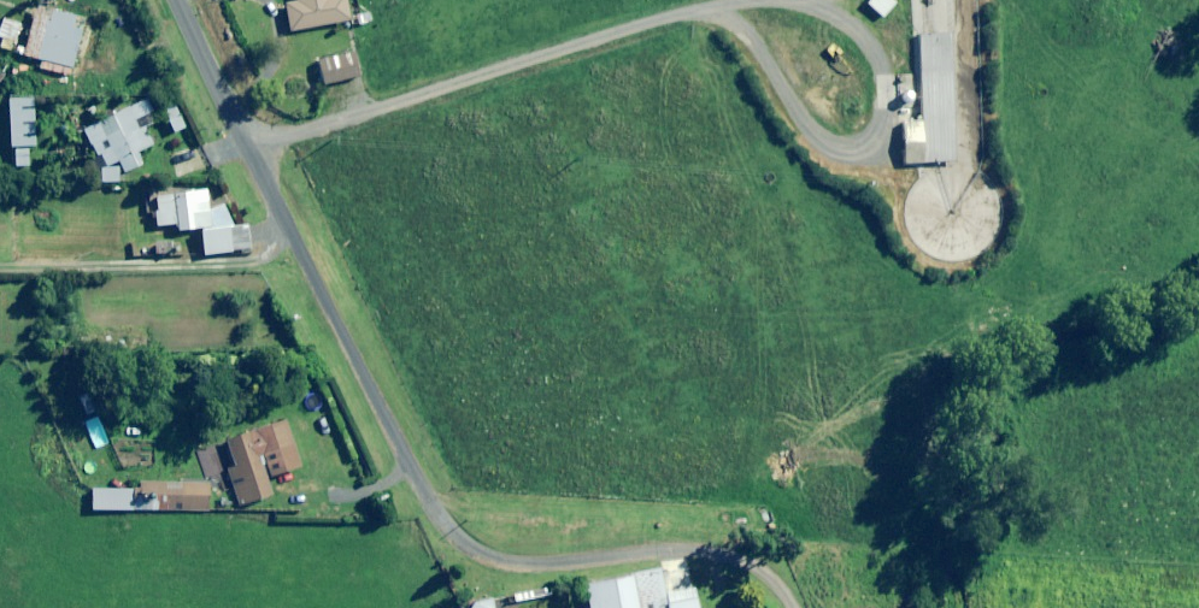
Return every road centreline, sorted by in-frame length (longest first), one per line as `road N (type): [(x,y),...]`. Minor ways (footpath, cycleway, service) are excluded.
road 1 (unclassified): [(187,0),(446,525),(474,547),(522,561),(706,553),(741,564),(800,607)]
road 2 (track): [(802,0),(254,136)]

